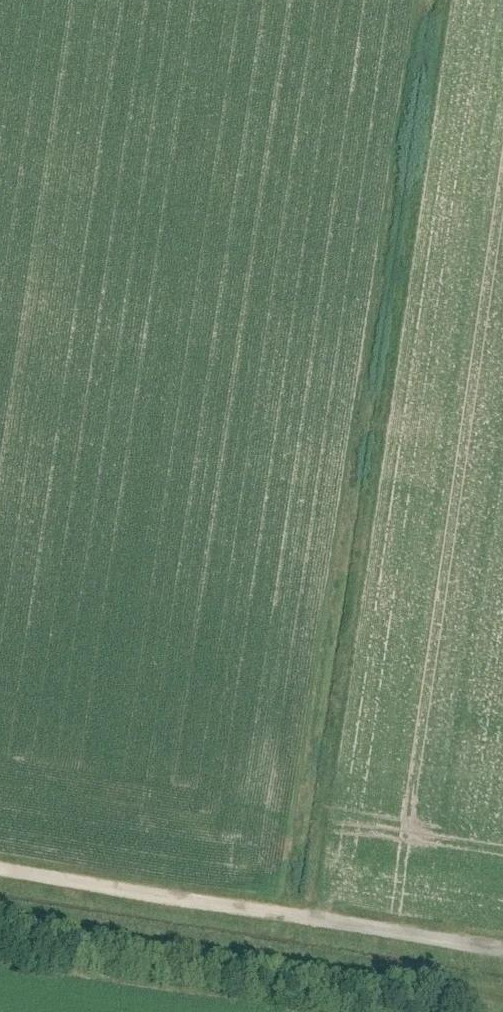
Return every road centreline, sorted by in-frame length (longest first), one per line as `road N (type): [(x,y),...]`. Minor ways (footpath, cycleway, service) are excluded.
road 1 (unclassified): [(502,946),(0,872)]

